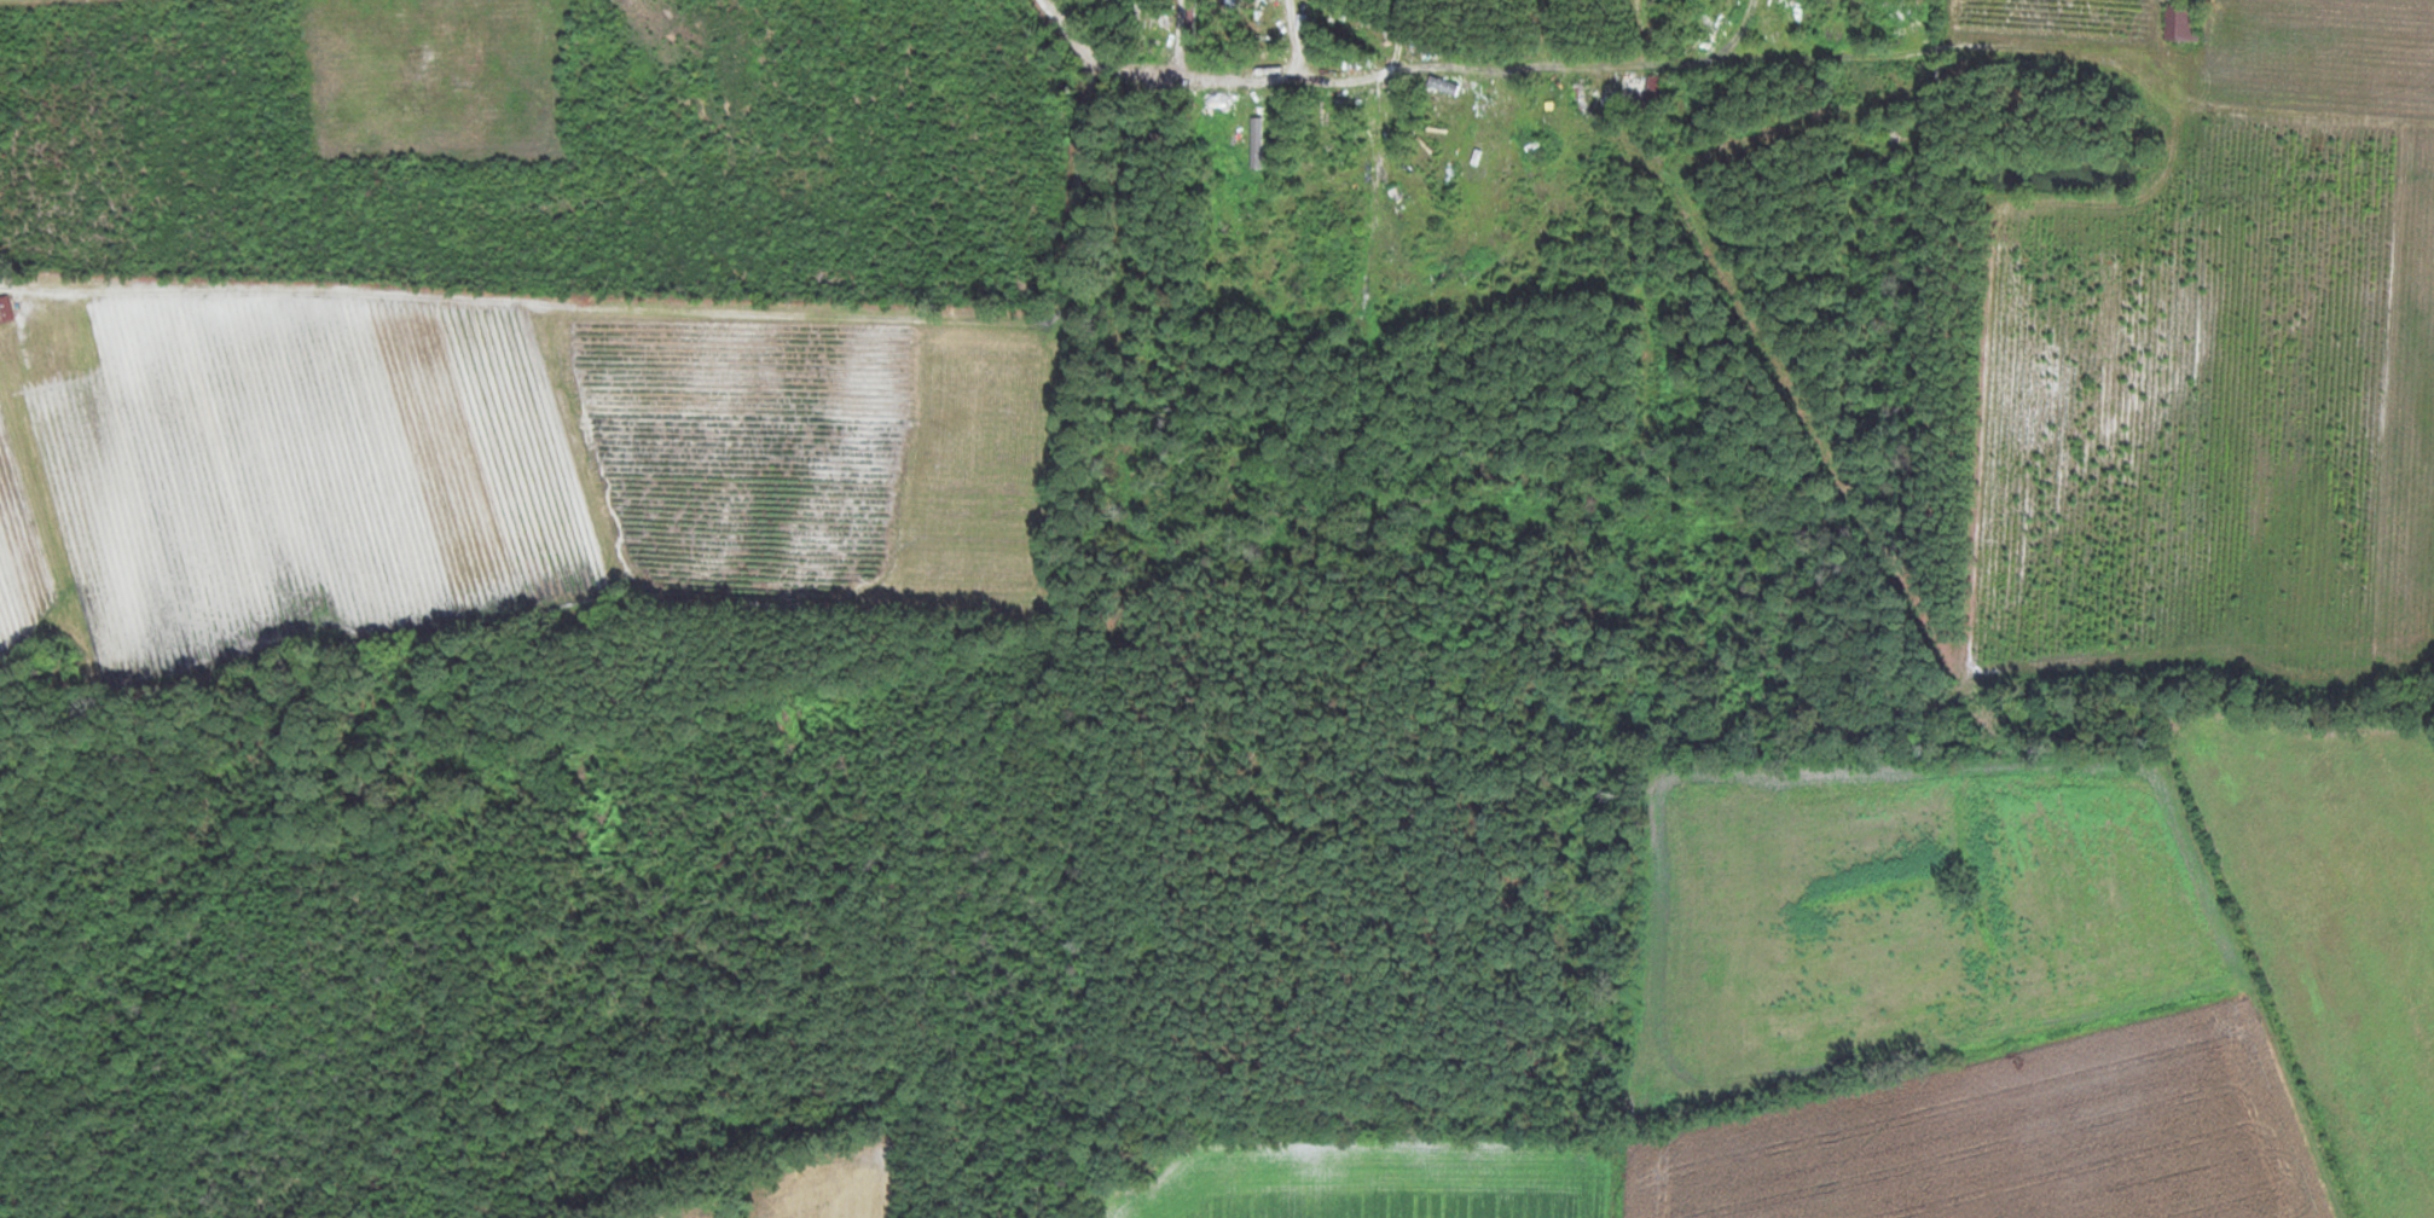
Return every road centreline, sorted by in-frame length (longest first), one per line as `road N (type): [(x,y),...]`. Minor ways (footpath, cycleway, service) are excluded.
road 1 (residential): [(1806,40),(1107,64),(1059,0)]

